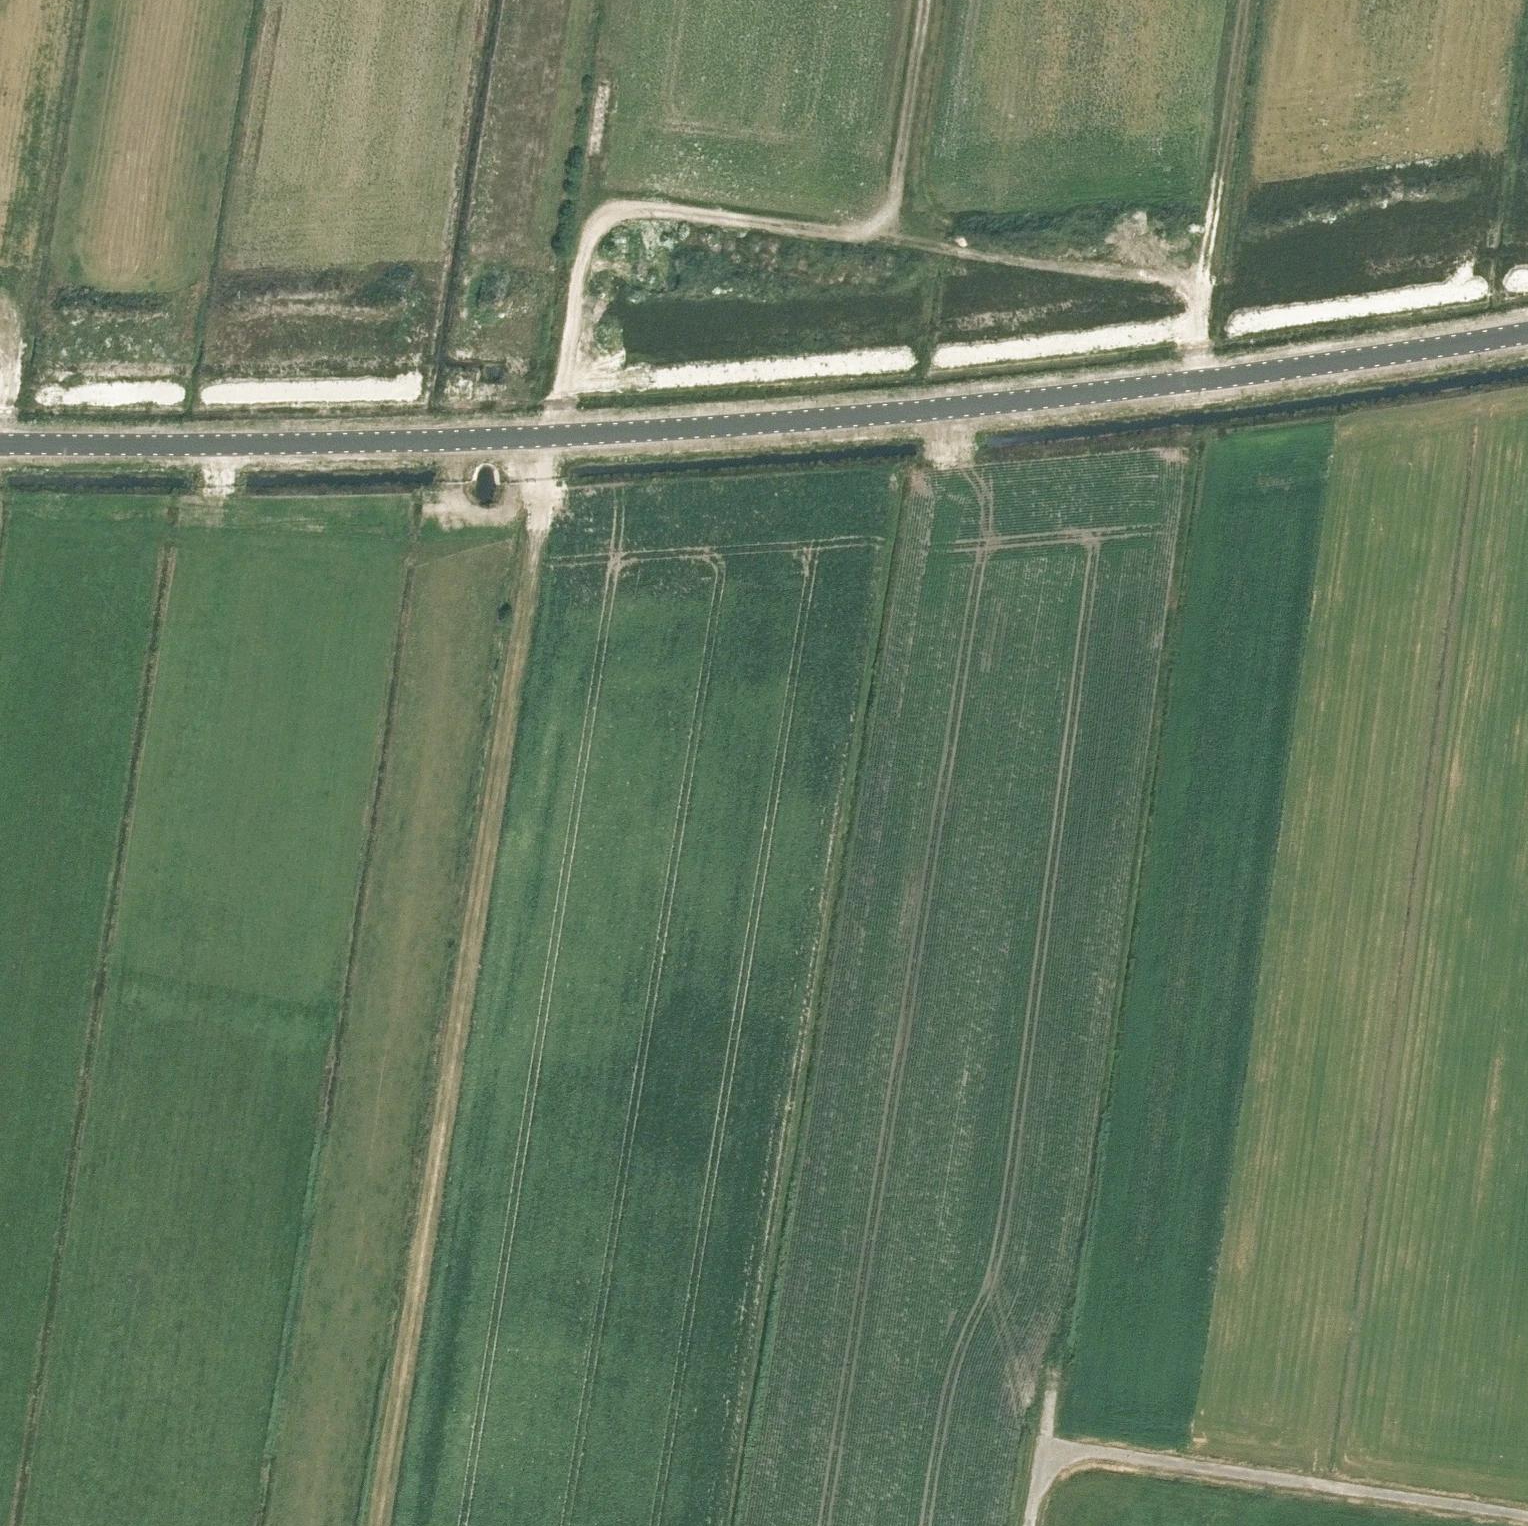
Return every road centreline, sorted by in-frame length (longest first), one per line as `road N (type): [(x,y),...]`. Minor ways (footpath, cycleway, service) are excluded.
road 1 (unclassified): [(0,441),(320,443),(802,418),(1037,399),(1527,331)]
road 2 (unclassified): [(1032,1525),(1052,1463),(1079,1449),(1527,1518)]

